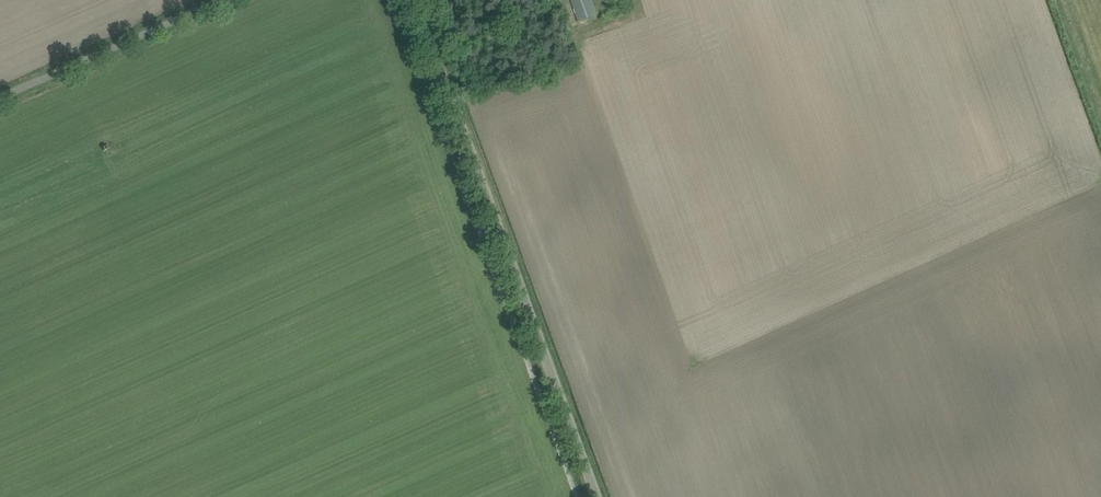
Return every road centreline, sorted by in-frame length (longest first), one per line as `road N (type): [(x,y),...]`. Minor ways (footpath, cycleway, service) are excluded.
road 1 (unclassified): [(595,496),(415,0)]
road 2 (unclassified): [(0,100),(226,0)]

